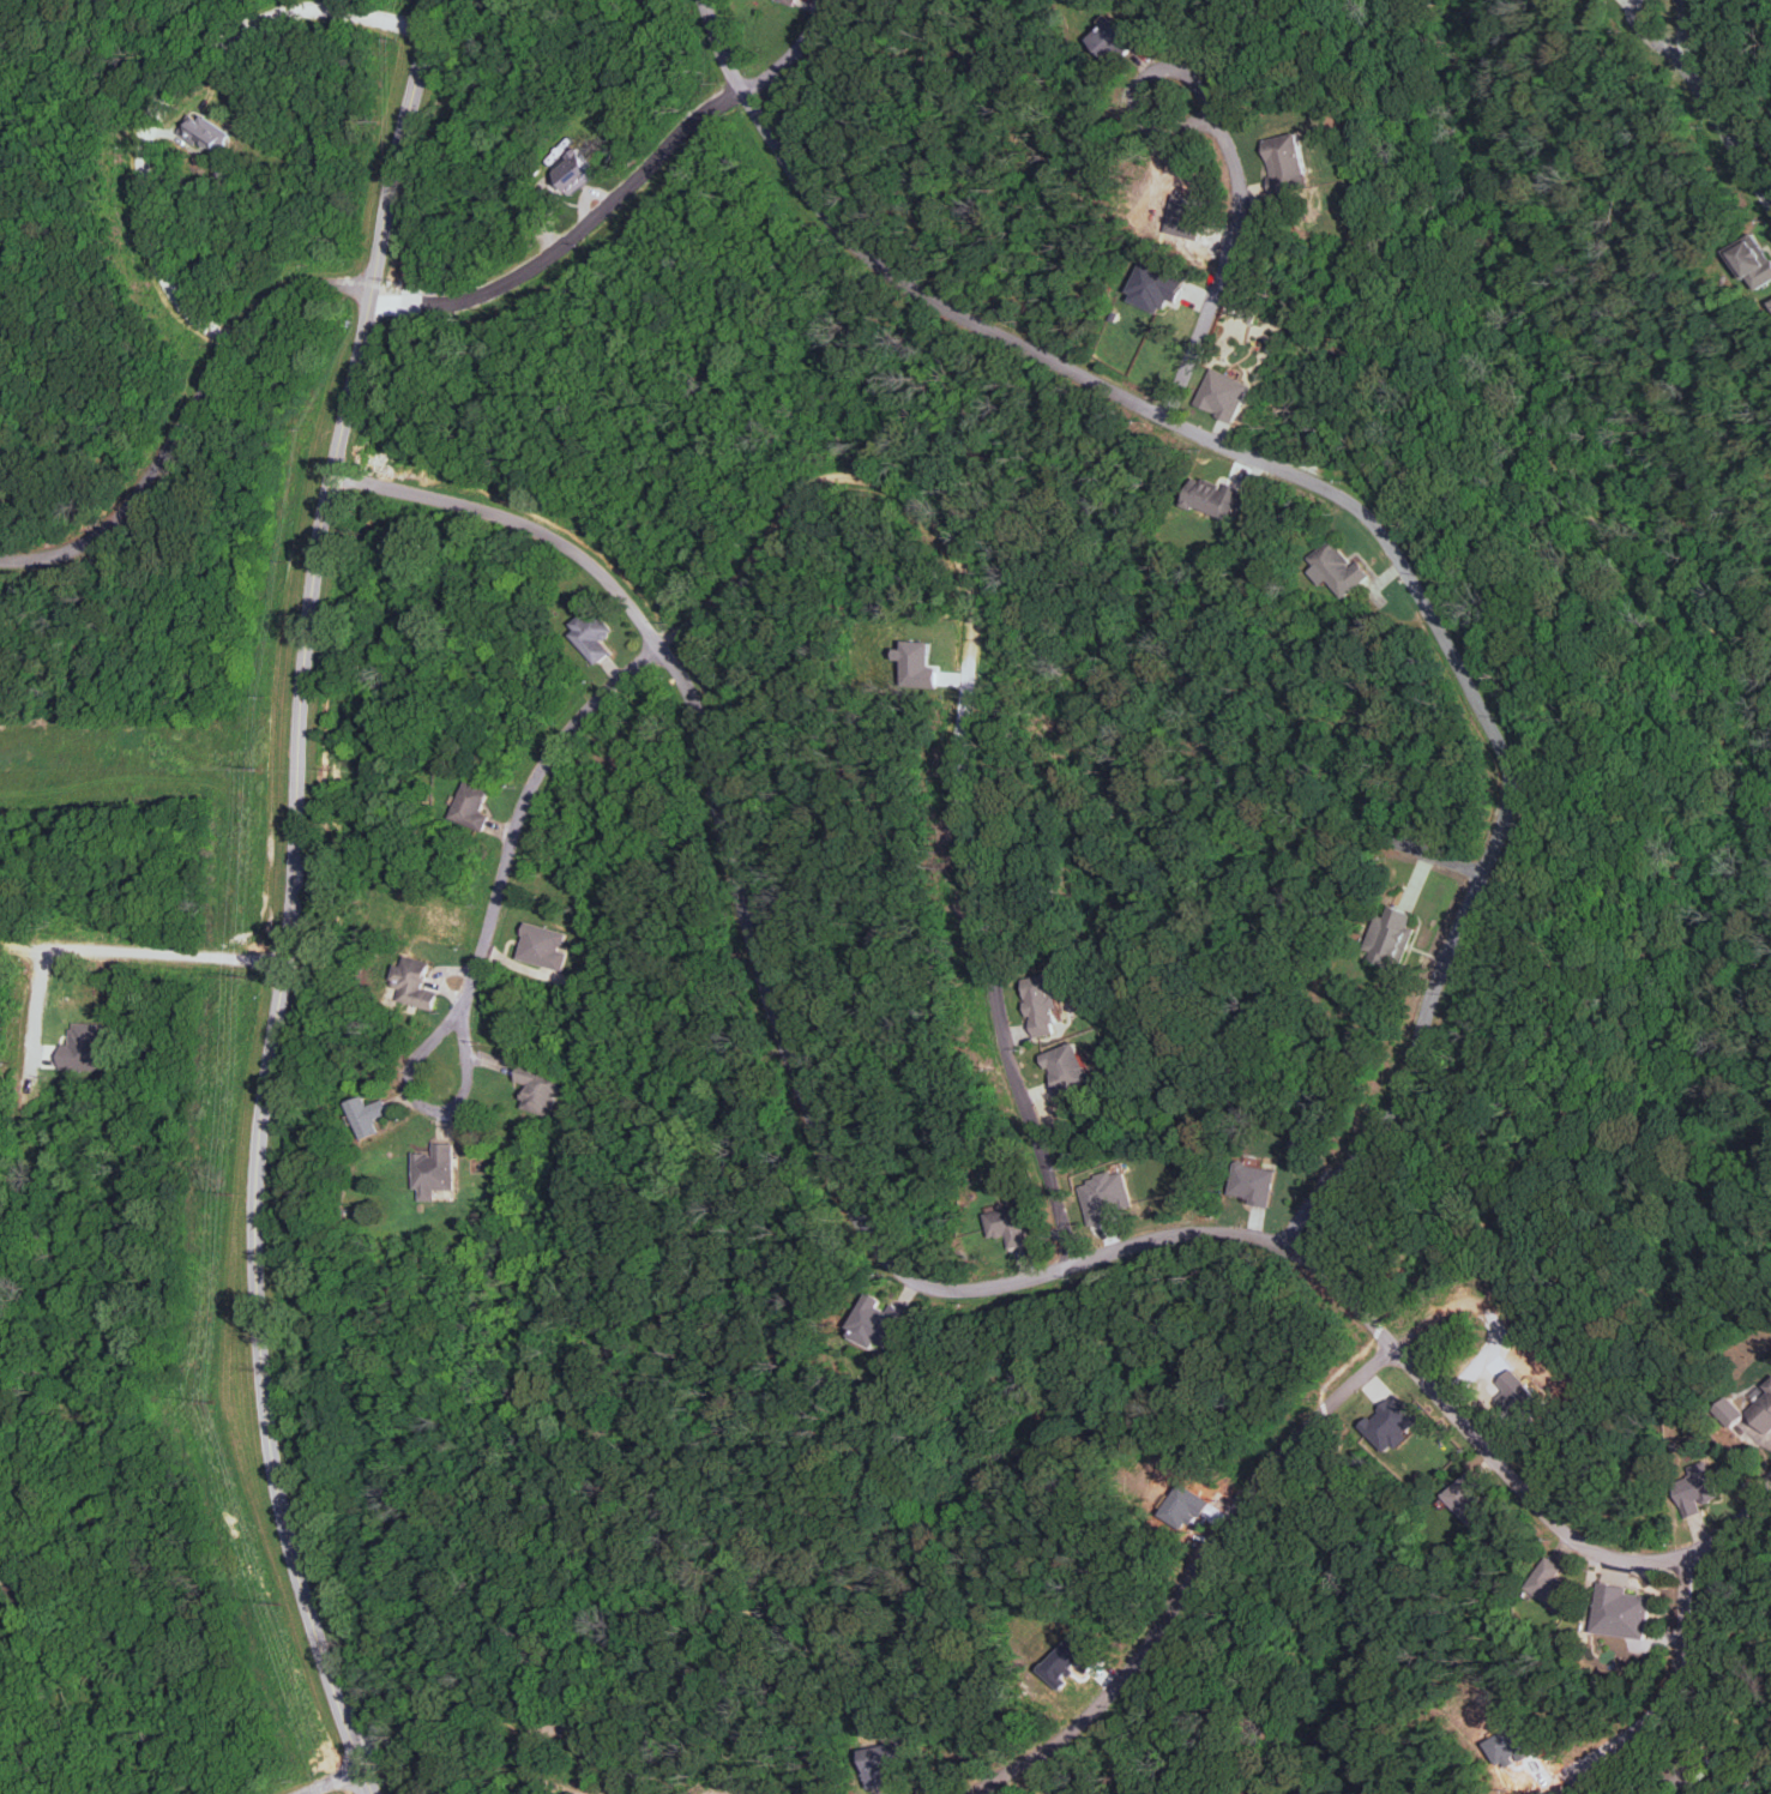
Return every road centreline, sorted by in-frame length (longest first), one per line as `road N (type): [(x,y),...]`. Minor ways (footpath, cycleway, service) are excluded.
road 1 (residential): [(1770,1489),(1688,1558),(1640,1563),(1597,1554),(1550,1519),(1327,1272),(1284,1245),(1234,1230),(1170,1234),(992,1292),(932,1289),(893,1265),(843,1194),(785,1049),(733,879),(700,728),(683,680),(637,610),(597,566),(544,534),(493,511),(335,476)]
road 2 (residential): [(432,0),(319,562),(287,962),(255,1178),(261,1365),(277,1474),(314,1625),(374,1793)]
road 3 (residential): [(1284,1245),(1393,1114),(1414,1073),(1439,988),(1513,813),(1511,761),(1386,537),(1347,498),(922,299),(865,259),(783,158),(740,88),(705,0)]
road 4 (residential): [(1079,1262),(989,974),(971,883),(952,773),(974,604),(941,531),(914,500),(839,475),(797,499),(722,591),(658,646)]
road 5 (residential): [(980,1793),(1100,1715),(1282,1455),(1394,1346)]
road 6 (residential): [(372,297),(396,307),(438,306),(512,281),(574,241),(740,88),(770,77),(824,0)]
road 7 (residential): [(229,342),(182,300),(146,210),(141,168),(150,128),(169,96),(265,26),(327,10),(426,30)]
road 8 (residential): [(0,561),(88,548),(129,513),(229,342),(266,303),(308,284),(345,283),(372,297)]
road 9 (residential): [(436,1077),(466,1006),(525,799),(598,696),(658,646)]
road 10 (residential): [(785,1049),(740,1070),(712,1109),(658,1347),(619,1392)]
road 11 (residential): [(1169,416),(1240,233),(1221,125),(1168,100)]
road 12 (residential): [(1688,1558),(1693,1595),(1670,1690),(1652,1717),(1538,1793)]
road 13 (residential): [(0,944),(287,962)]
road 14 (residential): [(1394,1346),(1453,1299),(1482,1298),(1505,1322),(1501,1348),(1448,1405)]
road 15 (residential): [(37,947),(24,1168)]
road 16 (residential): [(1770,202),(1662,14)]
road 17 (residential): [(1490,872),(1390,841),(1332,833)]

